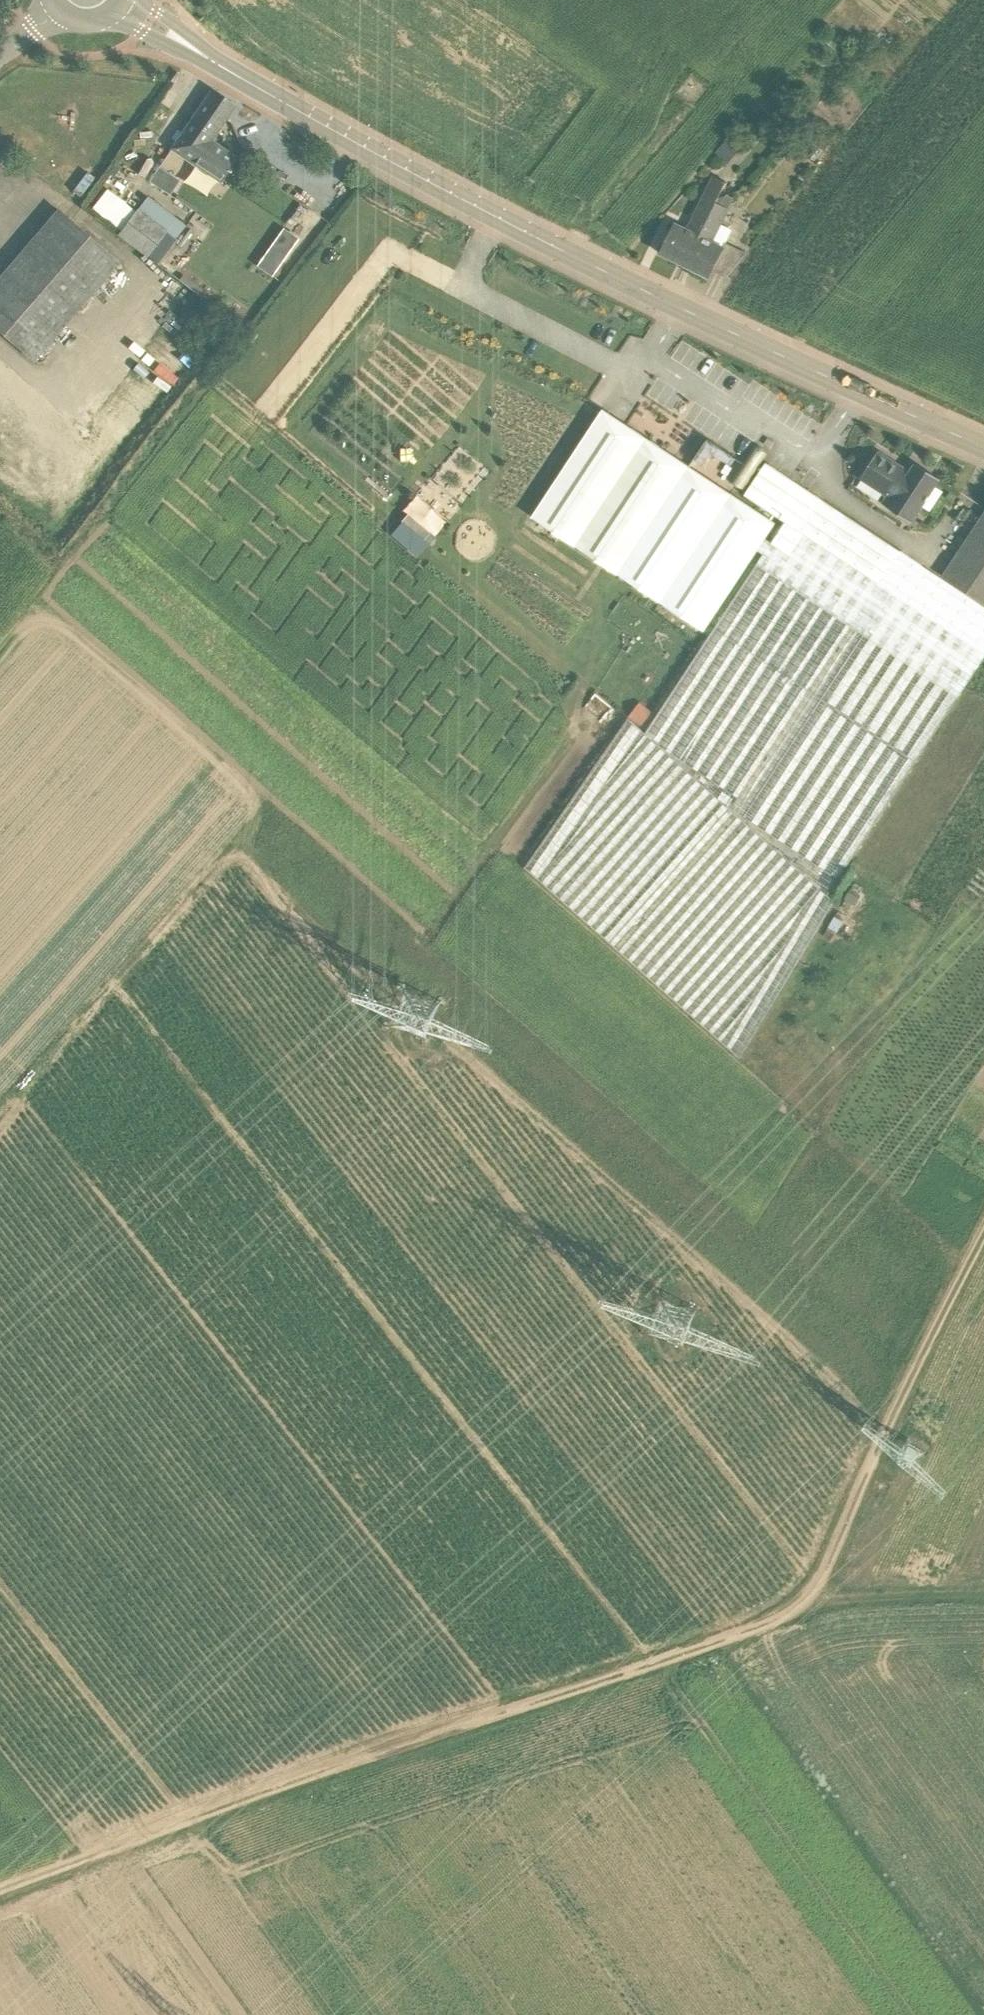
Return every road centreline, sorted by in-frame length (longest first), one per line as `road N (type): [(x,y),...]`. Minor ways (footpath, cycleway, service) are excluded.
road 1 (track): [(983,1234),(920,1353),(811,1599),(765,1627),(0,1889)]
road 2 (tertiary): [(983,445),(539,239),(193,49)]

